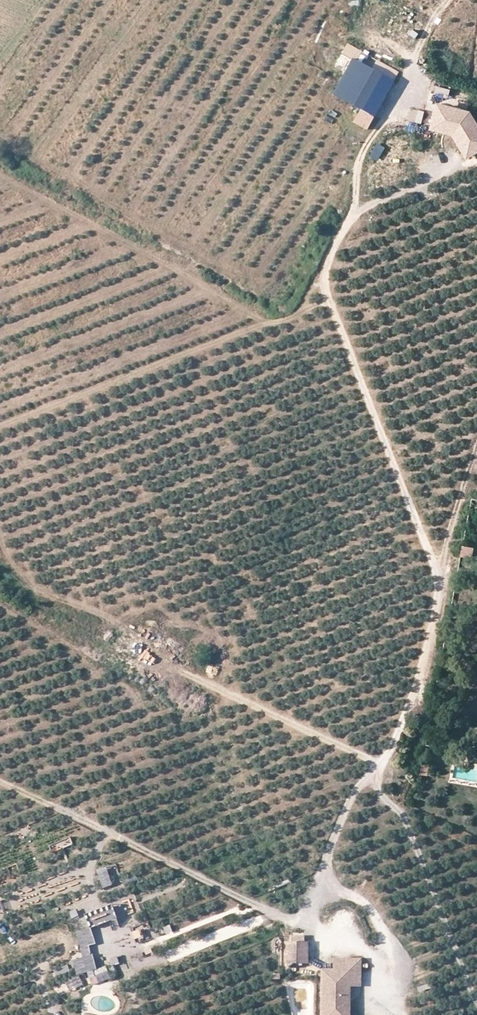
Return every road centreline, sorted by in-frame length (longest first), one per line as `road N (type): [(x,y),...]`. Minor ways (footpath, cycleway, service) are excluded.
road 1 (track): [(476,1004),(404,817),(379,786),(415,692),(439,578),(324,287),(332,248),(355,207),(364,150),(447,0)]
road 2 (track): [(439,578),(476,446)]

